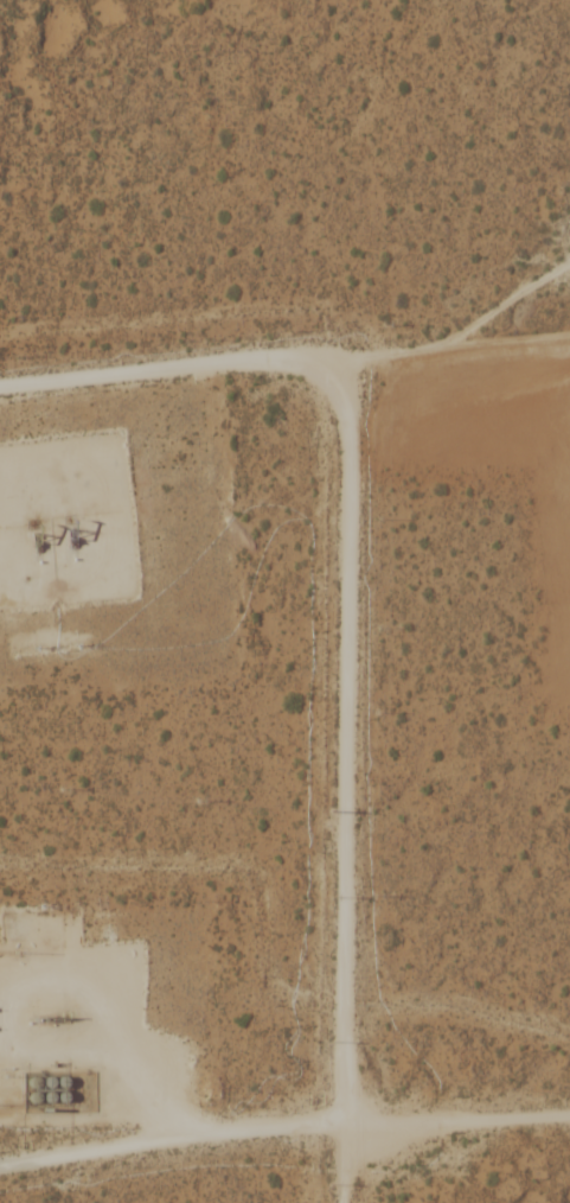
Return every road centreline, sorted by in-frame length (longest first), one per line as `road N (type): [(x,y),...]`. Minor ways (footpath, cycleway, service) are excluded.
road 1 (residential): [(346,1202),(346,359)]
road 2 (residential): [(569,337),(0,394)]
road 3 (residential): [(347,1131),(569,1118)]

